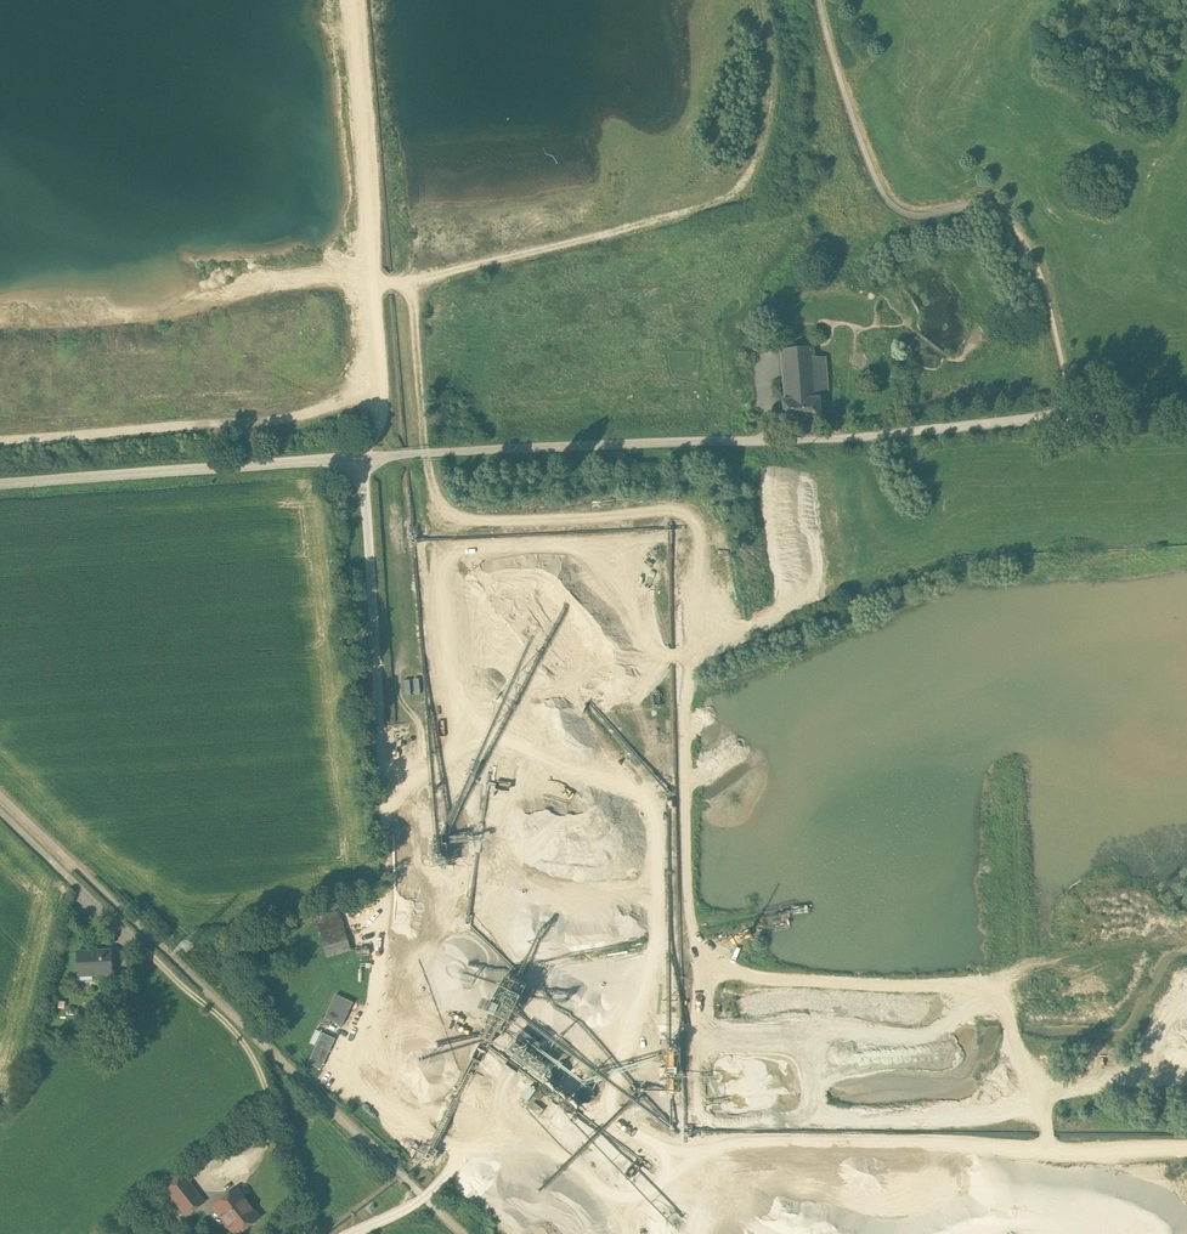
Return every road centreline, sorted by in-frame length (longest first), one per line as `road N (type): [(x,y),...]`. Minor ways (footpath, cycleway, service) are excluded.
road 1 (track): [(354,1233),(425,1197),(462,1158),(599,1145),(1186,1145)]
road 2 (track): [(822,0),(881,190),(908,215),(973,203),(1005,218),(1041,277),(1074,412)]
road 3 (track): [(0,810),(238,1033),(258,1065),(273,1125),(241,1170)]
road 4 (track): [(366,457),(381,376),(352,0)]
road 5 (track): [(381,376),(345,402),(296,417),(0,441)]
road 6 (unclassified): [(283,463),(235,475),(190,505),(0,721)]
road 7 (unclassified): [(0,484),(283,463)]

